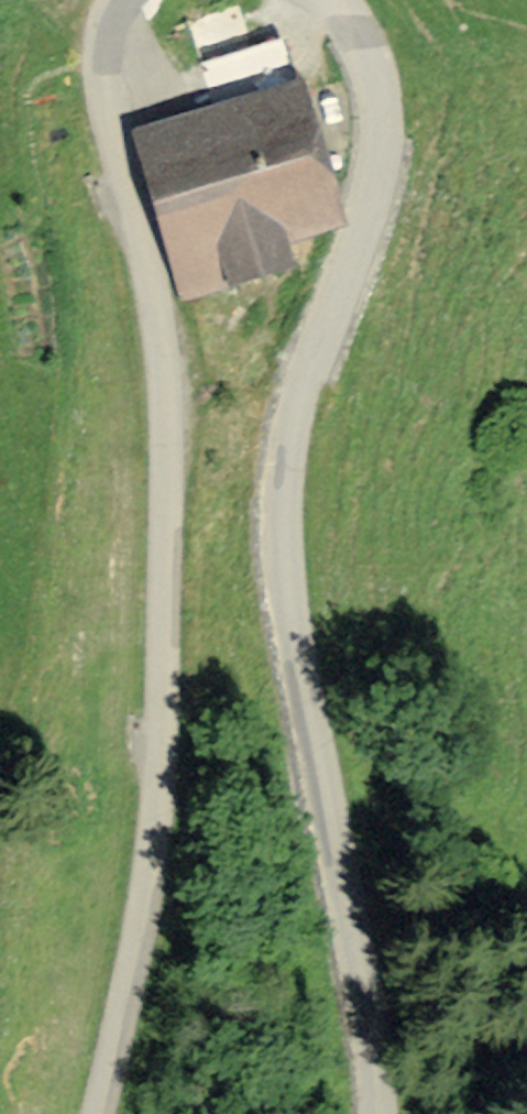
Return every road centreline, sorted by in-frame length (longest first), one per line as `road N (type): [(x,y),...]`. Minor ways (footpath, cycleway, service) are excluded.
road 1 (unclassified): [(377,1113),(283,524),(299,407),(373,190),(375,113),(365,63),(329,0)]
road 2 (unclassified): [(125,0),(112,27),(105,79),(149,279),(171,464),(162,775),(149,906),(102,1113)]

